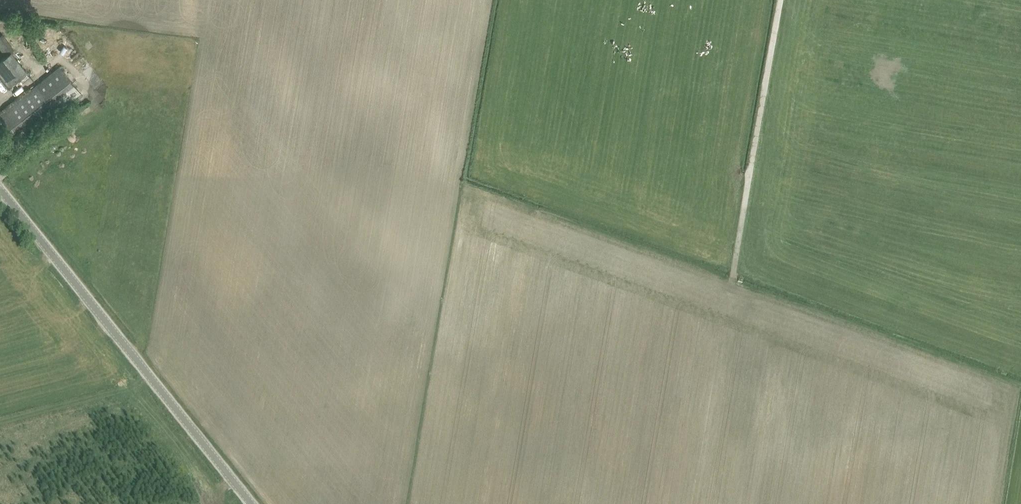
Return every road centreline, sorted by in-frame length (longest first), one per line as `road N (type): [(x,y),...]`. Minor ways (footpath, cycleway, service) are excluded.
road 1 (tertiary): [(248,503),(0,189)]

